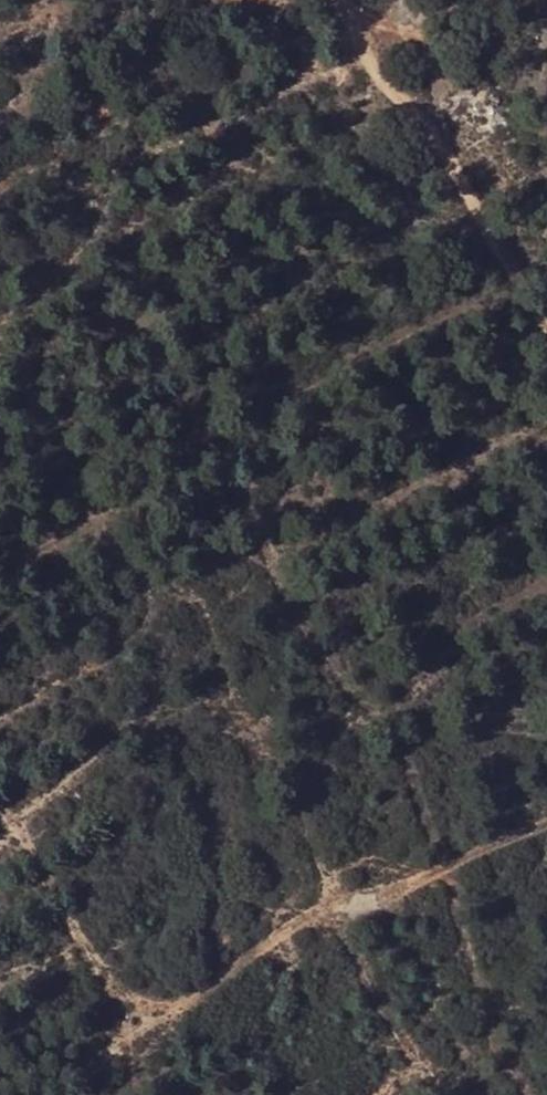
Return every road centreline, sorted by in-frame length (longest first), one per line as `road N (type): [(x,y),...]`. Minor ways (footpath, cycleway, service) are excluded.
road 1 (track): [(546,824),(361,904),(304,916),(168,1013),(136,1006),(101,971),(0,802)]
road 2 (track): [(337,0),(353,37),(457,139),(546,301)]

